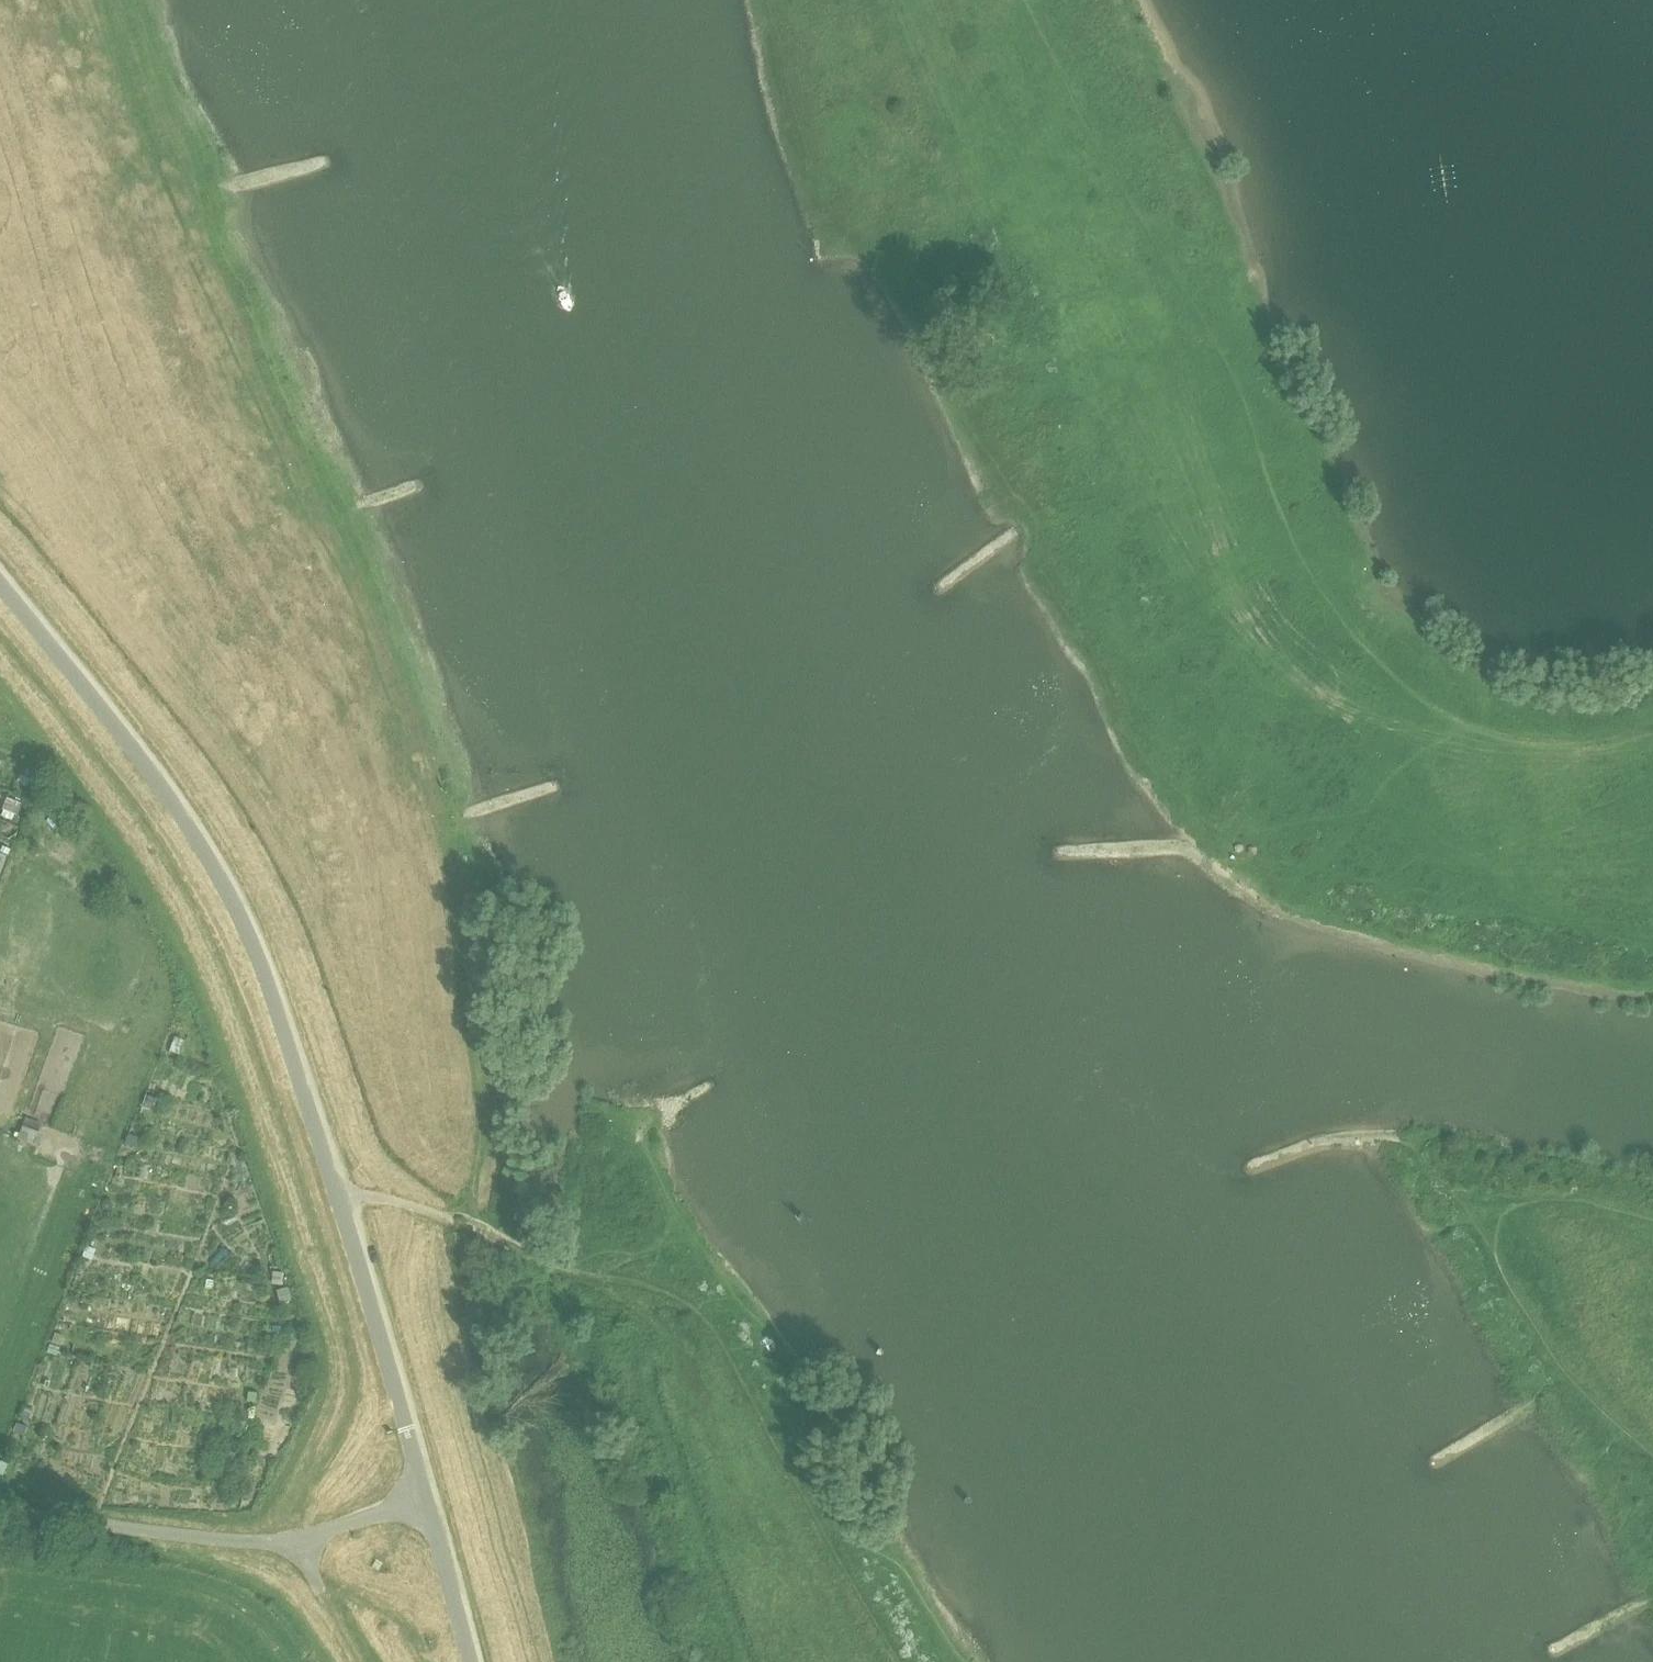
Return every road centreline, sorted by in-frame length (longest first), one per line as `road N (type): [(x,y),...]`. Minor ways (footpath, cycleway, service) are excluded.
road 1 (unclassified): [(426,1497),(338,1197),(236,906),(170,800),(0,586)]
road 2 (unclassified): [(426,1497),(321,1534),(275,1541),(0,1511)]
road 3 (unclassified): [(426,1497),(470,1661)]

